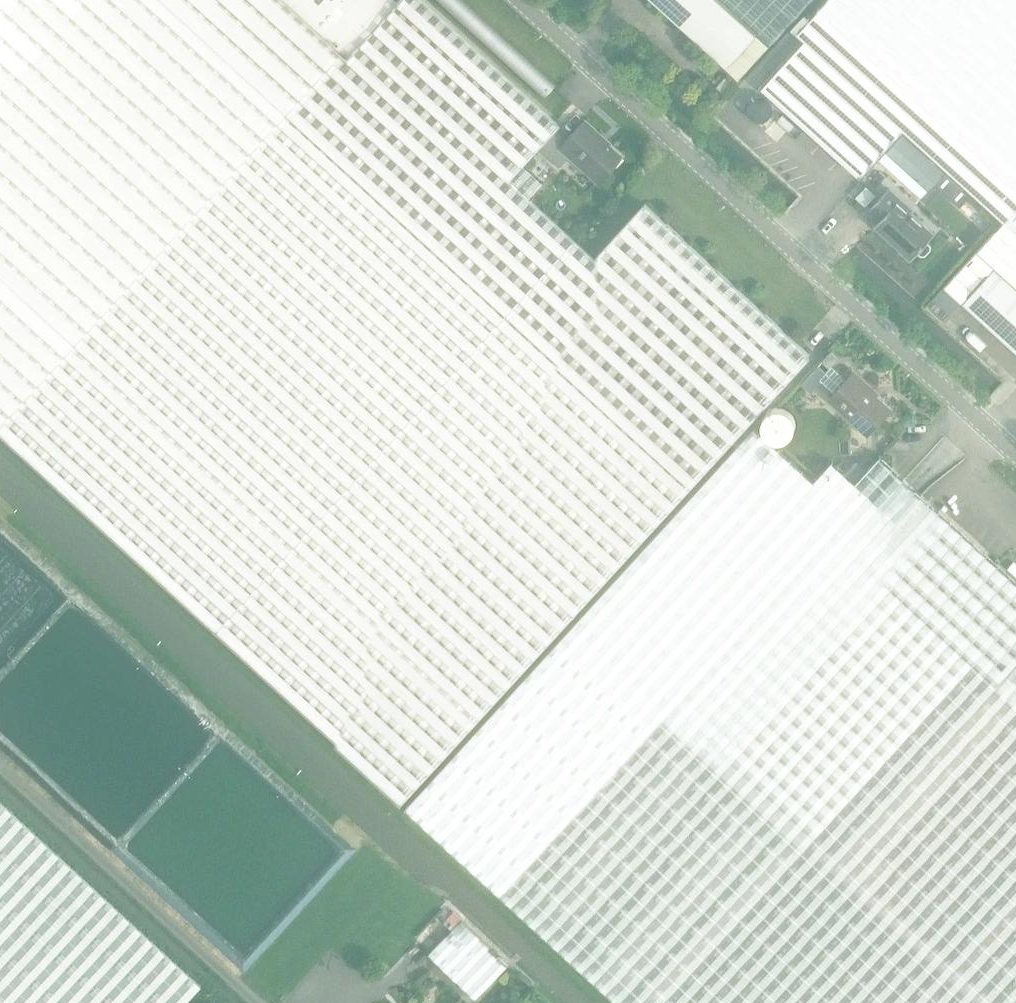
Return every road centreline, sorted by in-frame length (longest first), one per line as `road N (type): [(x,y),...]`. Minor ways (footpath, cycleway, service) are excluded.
road 1 (unclassified): [(1015,451),(524,0)]

